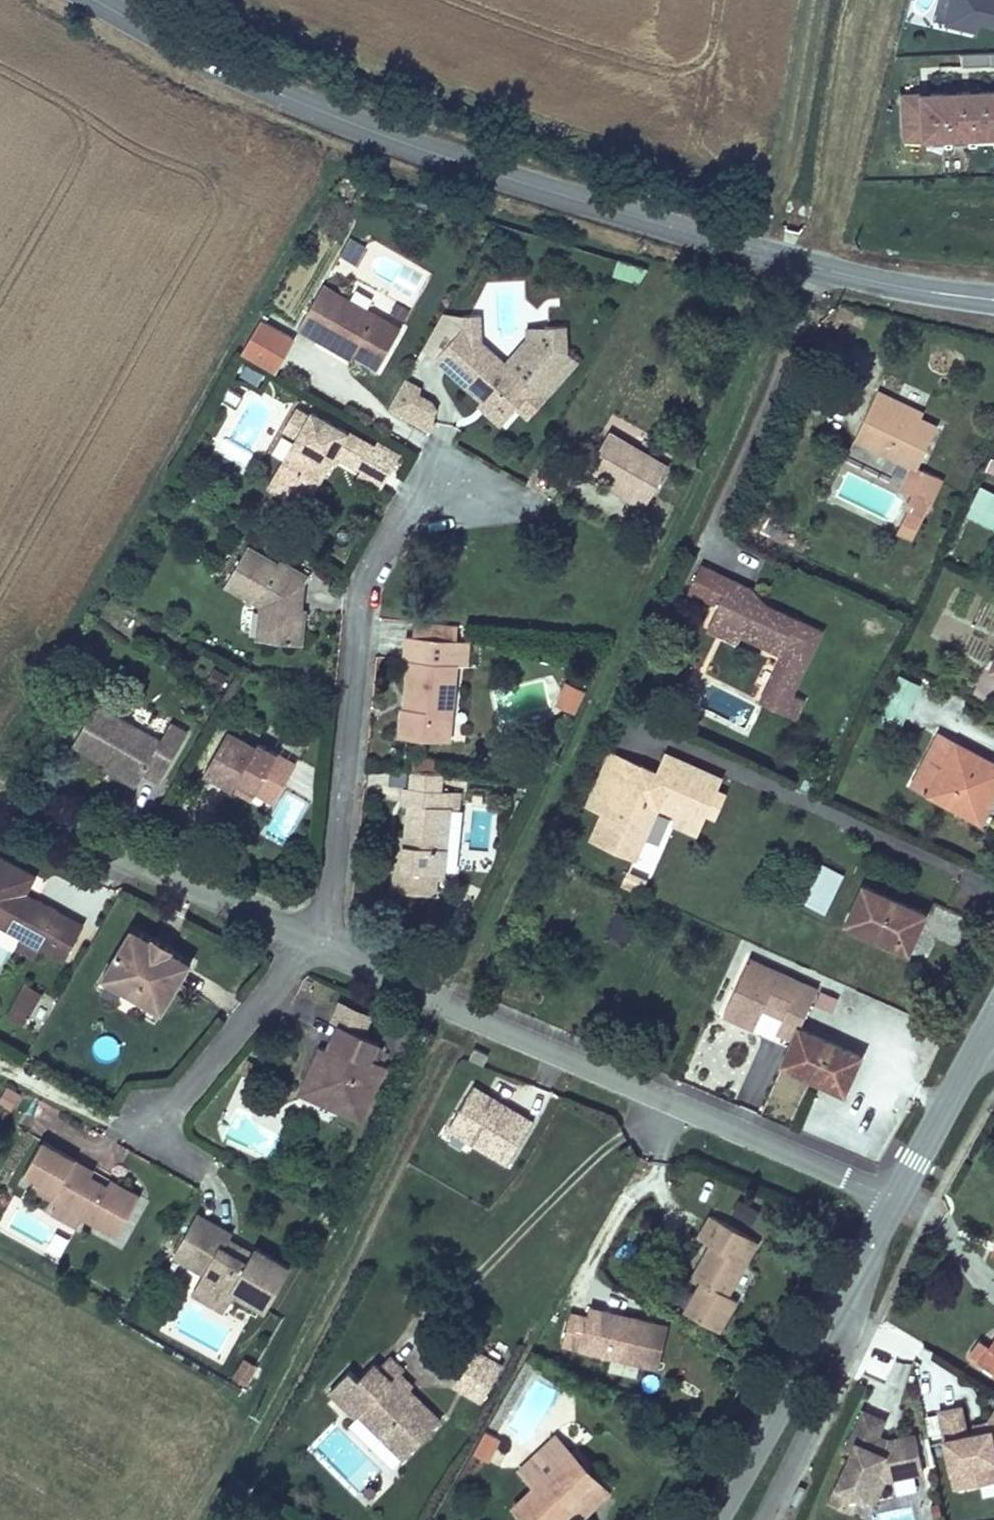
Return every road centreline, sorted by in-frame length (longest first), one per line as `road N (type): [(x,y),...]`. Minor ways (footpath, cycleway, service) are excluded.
road 1 (tertiary): [(106,0),(311,101),(548,182),(861,271),(993,294)]
road 2 (residential): [(303,946),(891,1203)]
road 3 (residential): [(505,505),(429,496),(405,512),(363,581),(329,892),(303,946)]
road 4 (tertiary): [(891,1203),(712,1519)]
road 5 (residential): [(28,811),(303,946)]
road 6 (residential): [(174,1158),(161,1136),(167,1109),(303,946)]
road 7 (tertiary): [(993,1021),(891,1203)]

